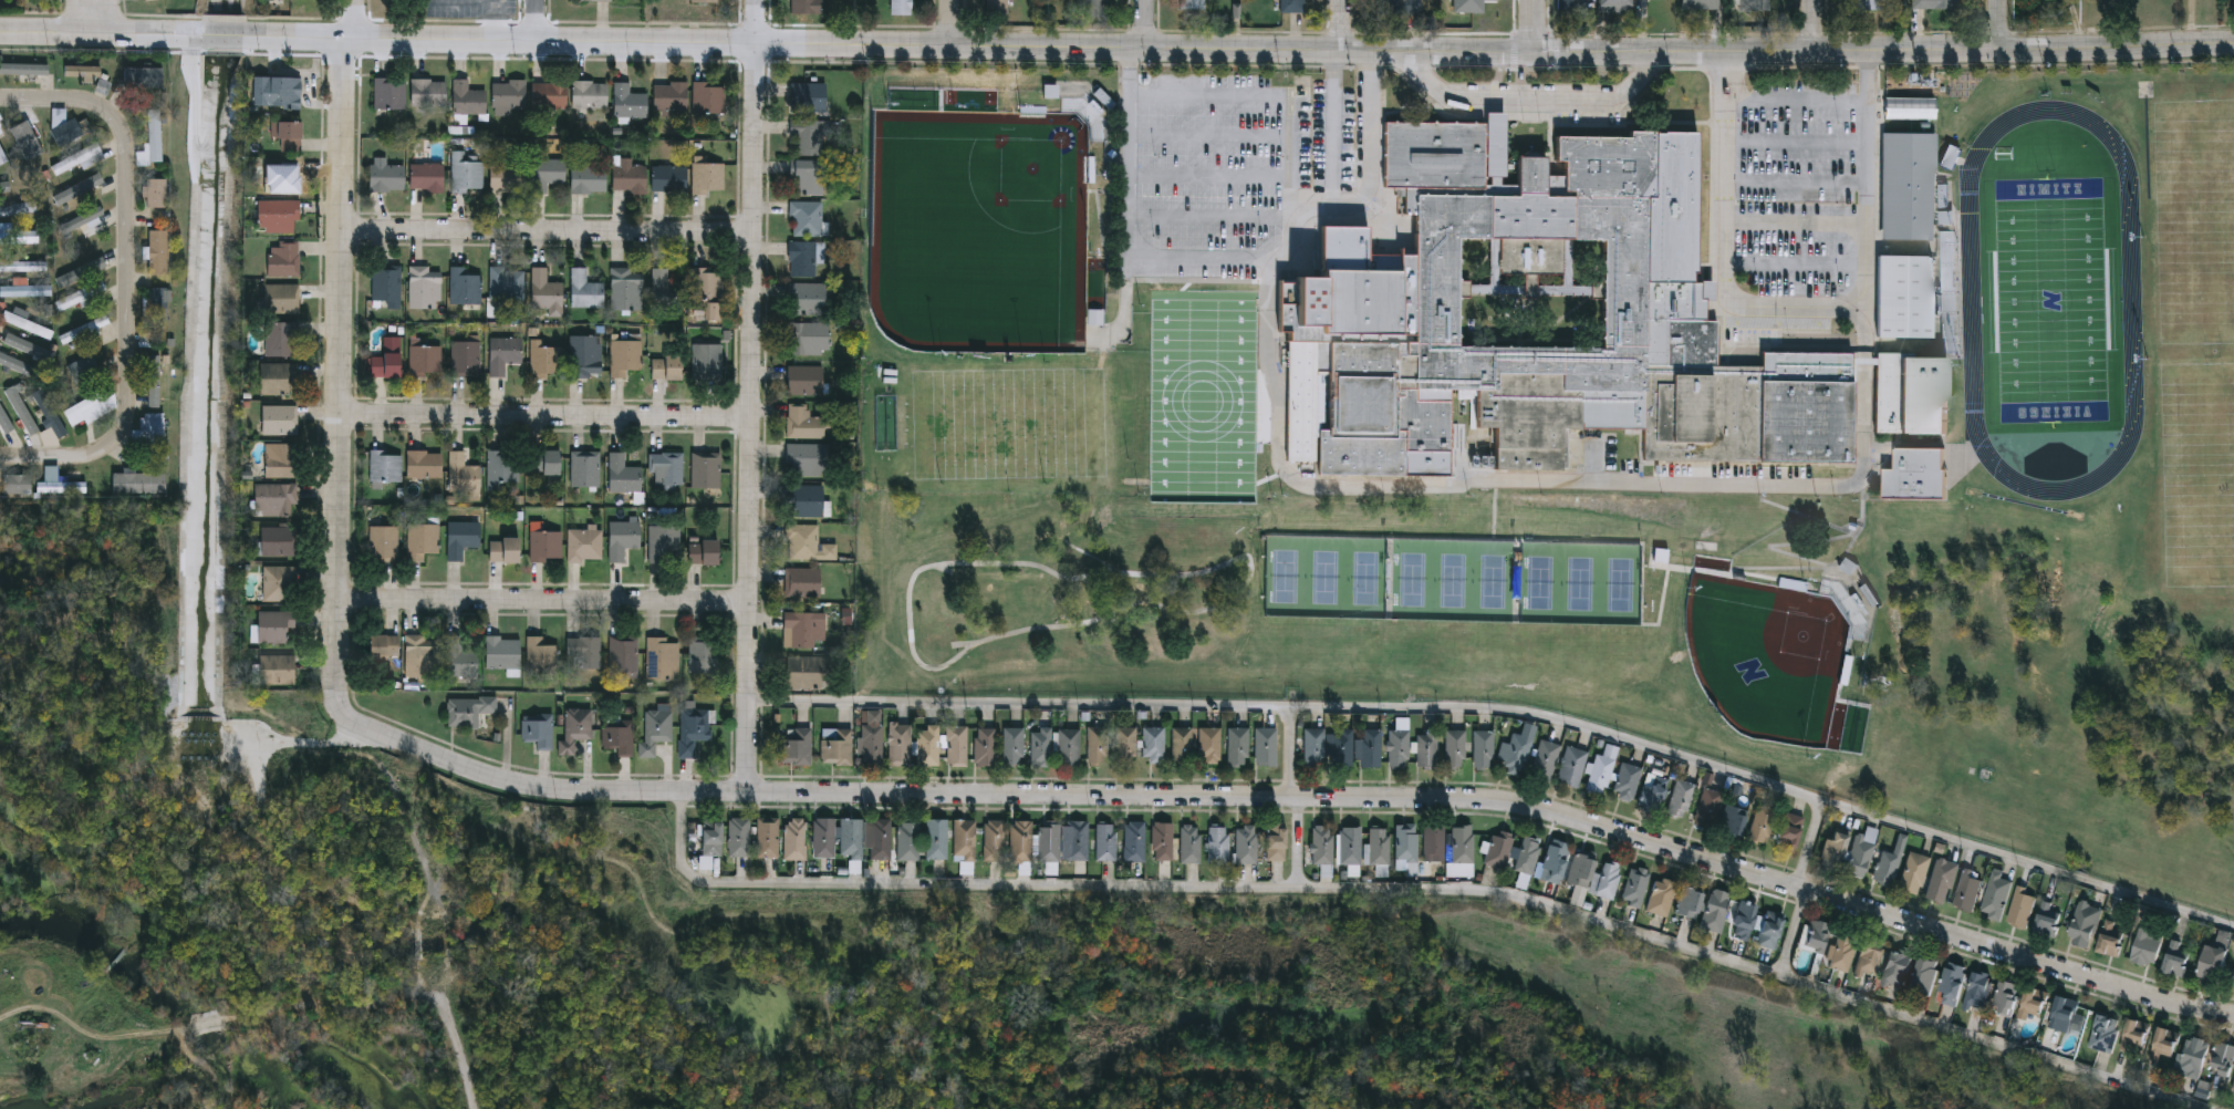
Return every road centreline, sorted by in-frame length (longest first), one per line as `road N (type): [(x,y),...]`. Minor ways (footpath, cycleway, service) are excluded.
road 1 (residential): [(340,39),(333,696),(356,723),(482,775),(551,790),(1523,802),(2181,1005),(2233,1014)]
road 2 (tertiary): [(1535,52),(262,37)]
road 3 (residential): [(750,794),(758,43)]
road 4 (tertiary): [(1654,52),(2233,43)]
road 5 (residential): [(340,227),(757,230)]
road 6 (residential): [(336,597),(751,601)]
road 7 (residential): [(339,415),(754,419)]
road 8 (residential): [(102,104),(128,146),(132,402),(129,422),(110,447)]
road 9 (tertiary): [(202,35),(0,33)]

